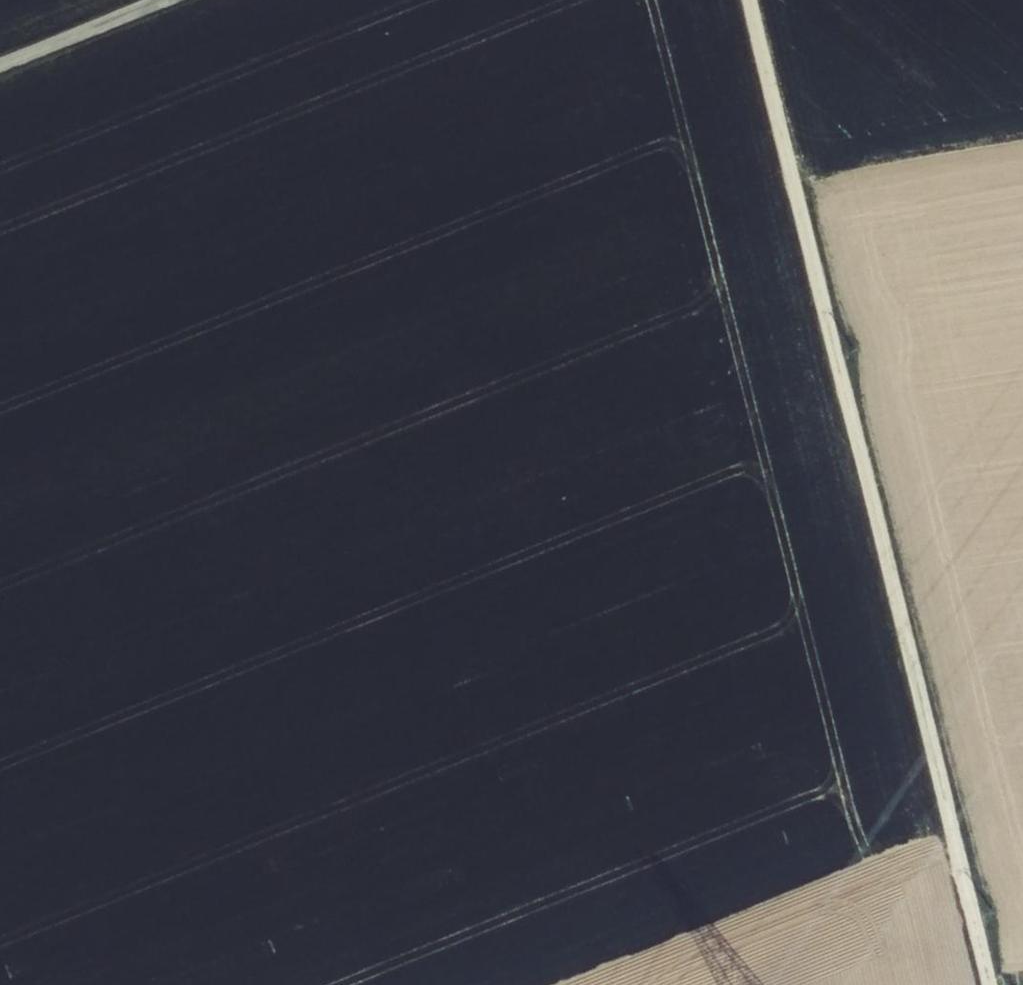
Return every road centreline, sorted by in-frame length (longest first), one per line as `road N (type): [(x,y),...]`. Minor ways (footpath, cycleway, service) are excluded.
road 1 (track): [(747,0),(990,984)]
road 2 (track): [(168,0),(0,68)]

